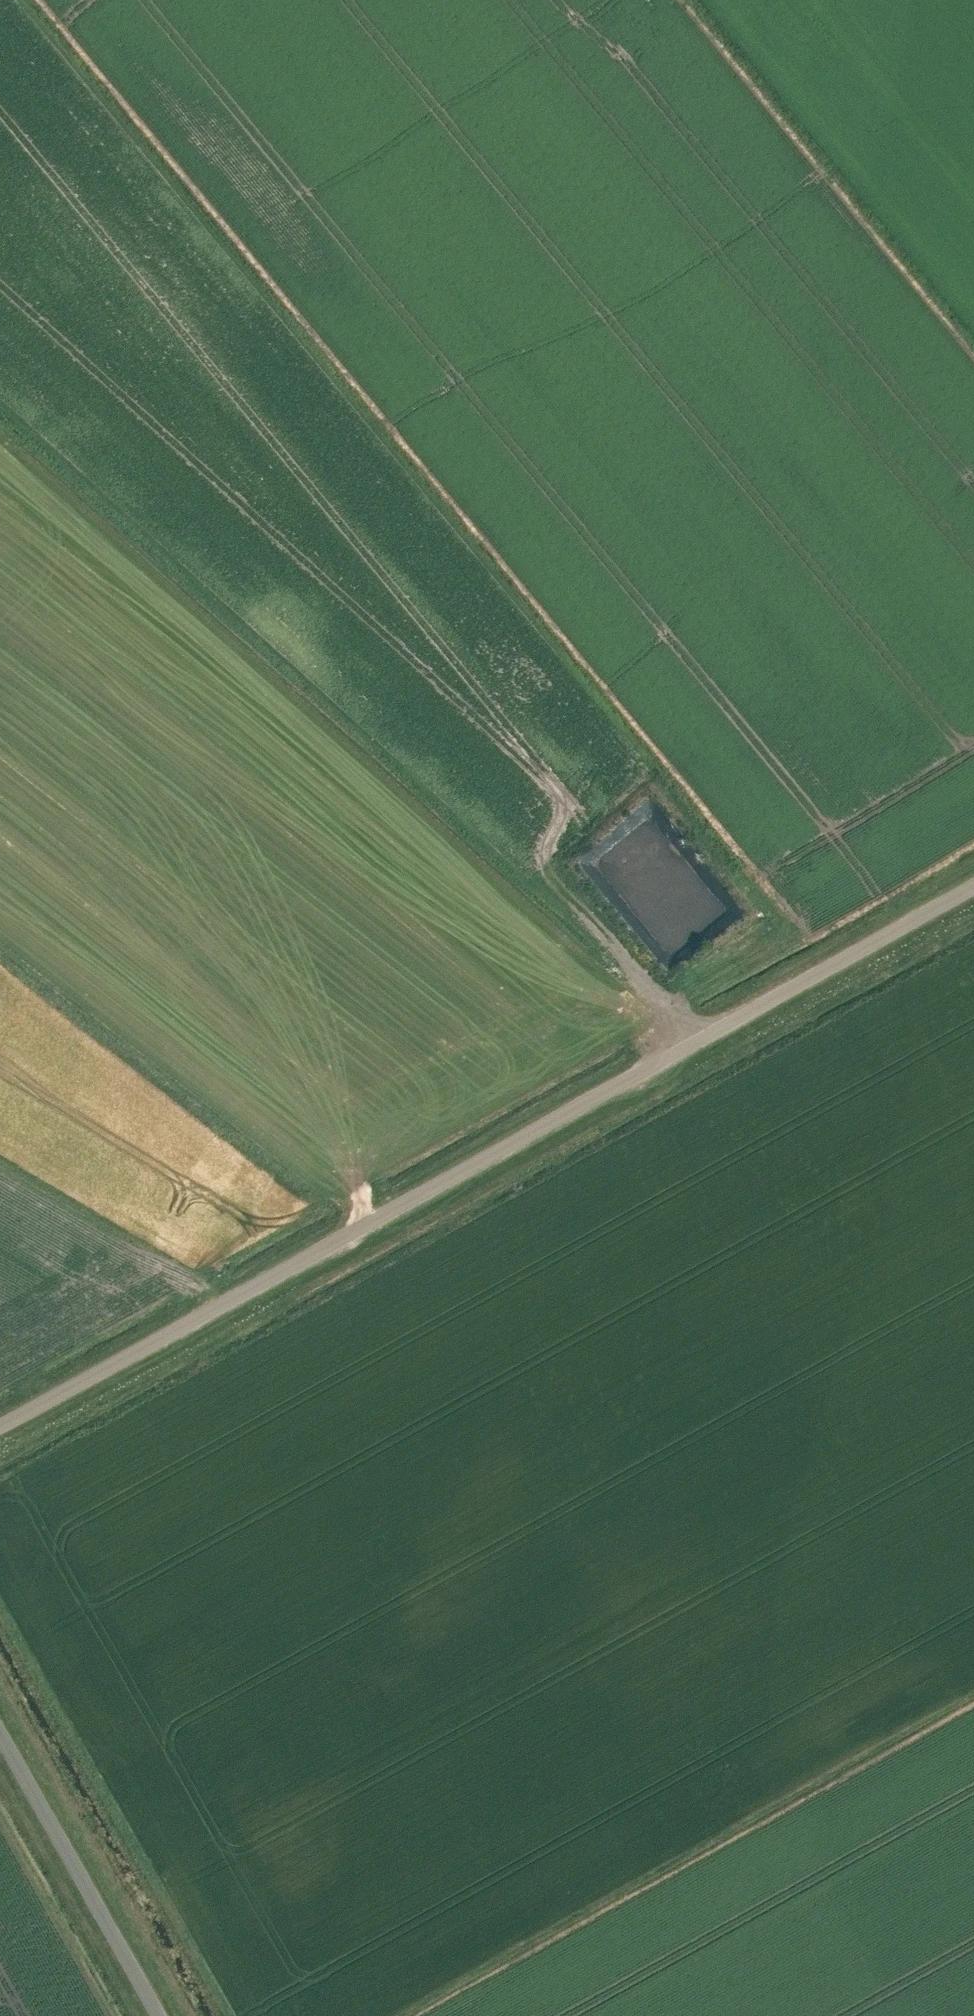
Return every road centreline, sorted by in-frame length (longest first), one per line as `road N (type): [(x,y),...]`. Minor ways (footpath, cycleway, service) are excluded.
road 1 (unclassified): [(0,1427),(973,887)]
road 2 (unclassified): [(153,2015),(0,1738)]

